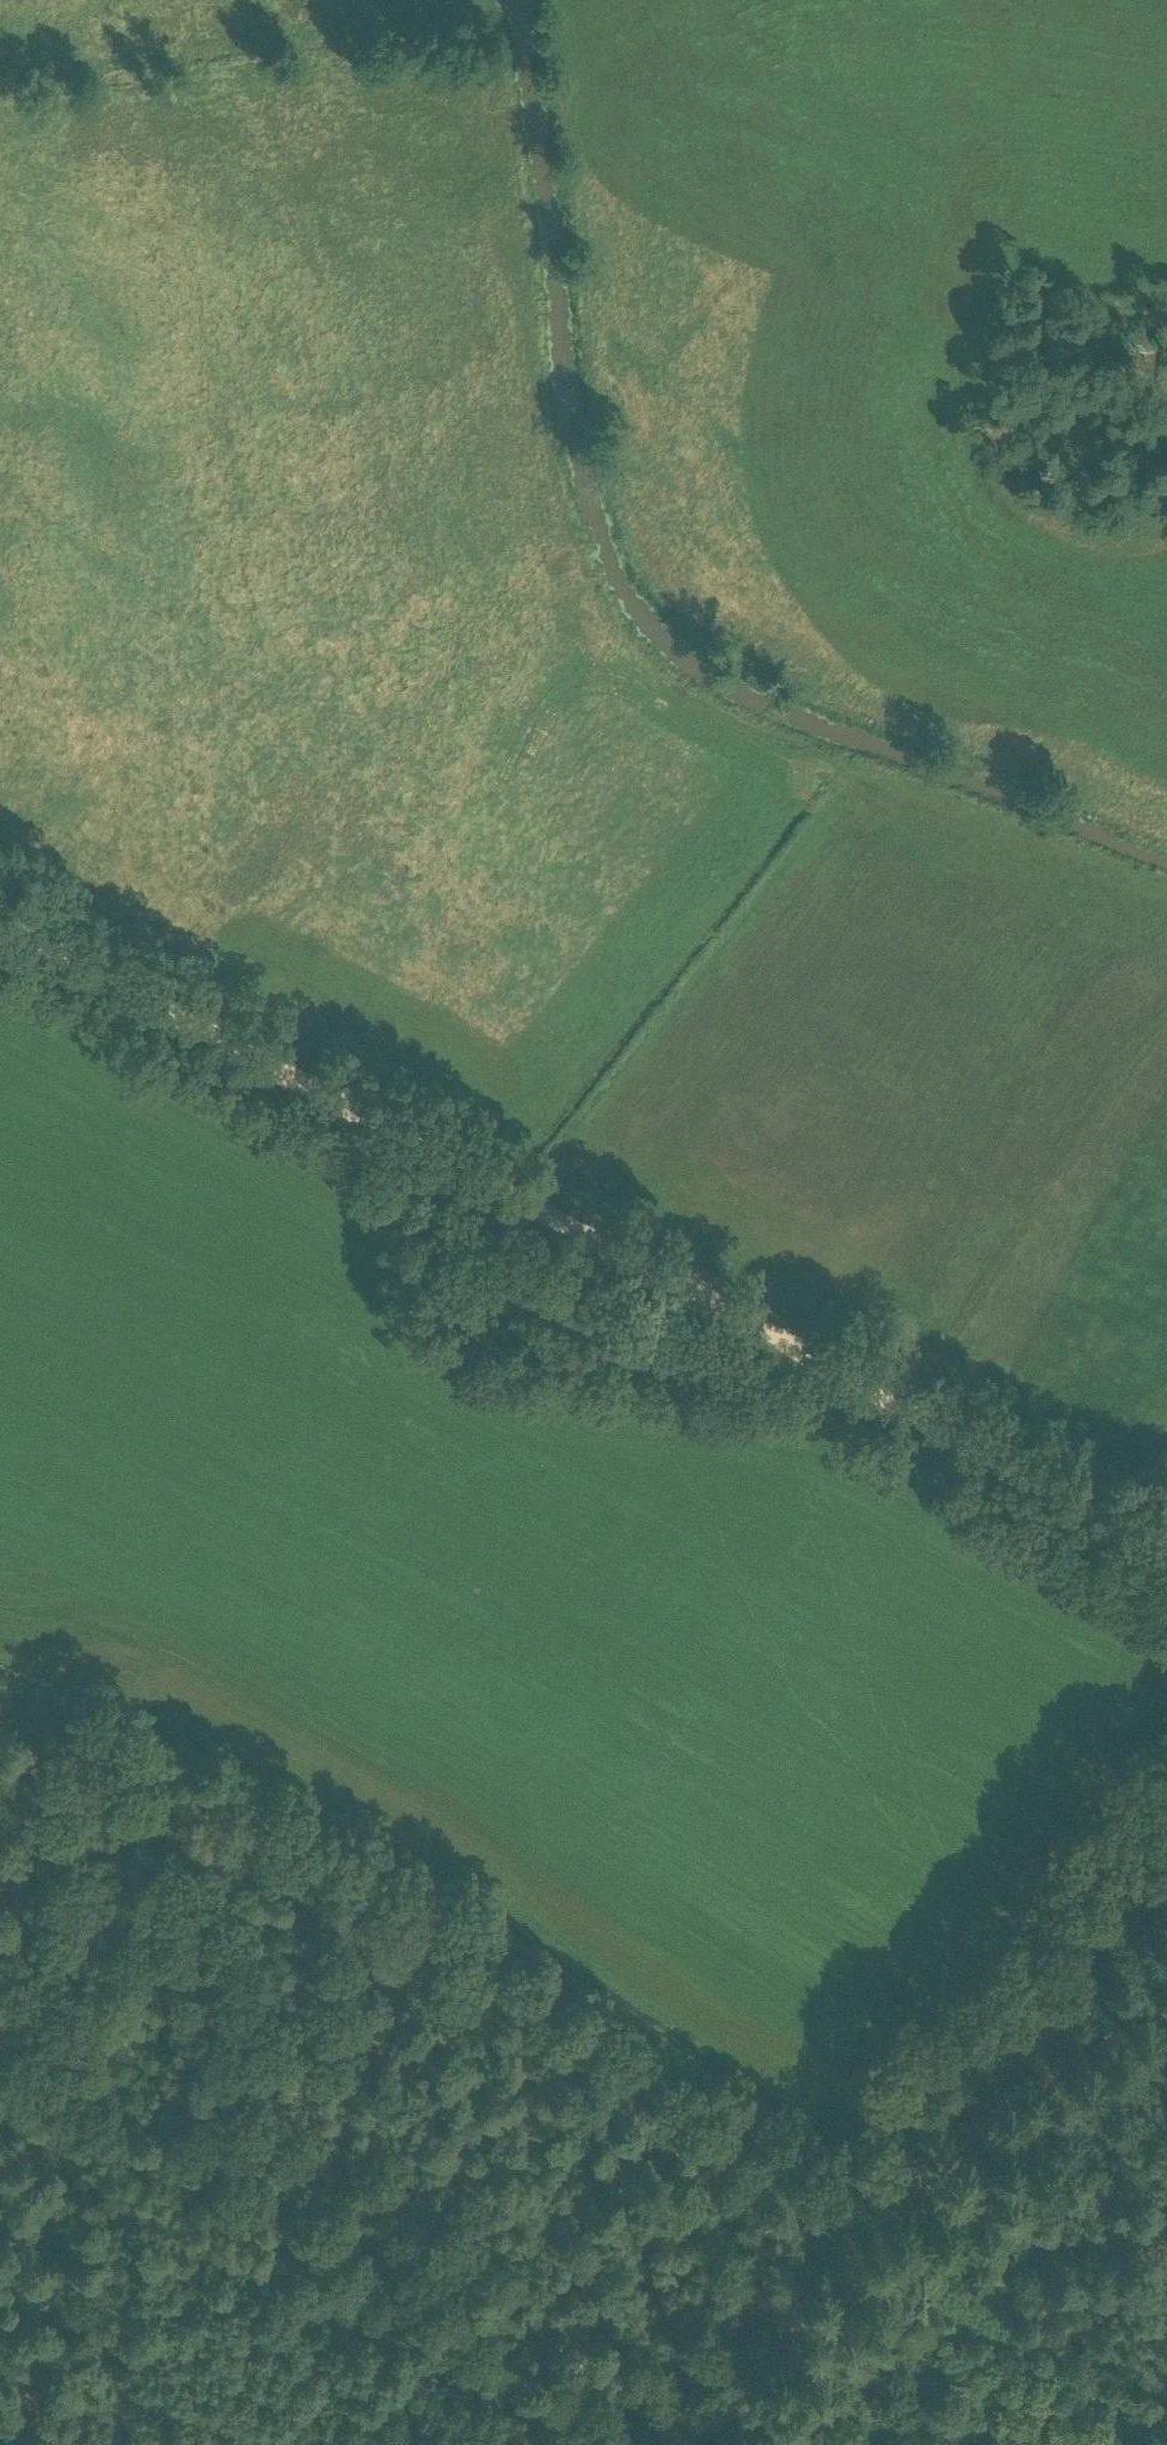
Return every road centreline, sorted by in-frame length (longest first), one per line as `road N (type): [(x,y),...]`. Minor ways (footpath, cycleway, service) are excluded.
road 1 (track): [(1166,1556),(0,914)]
road 2 (track): [(732,2444),(1166,1942)]

